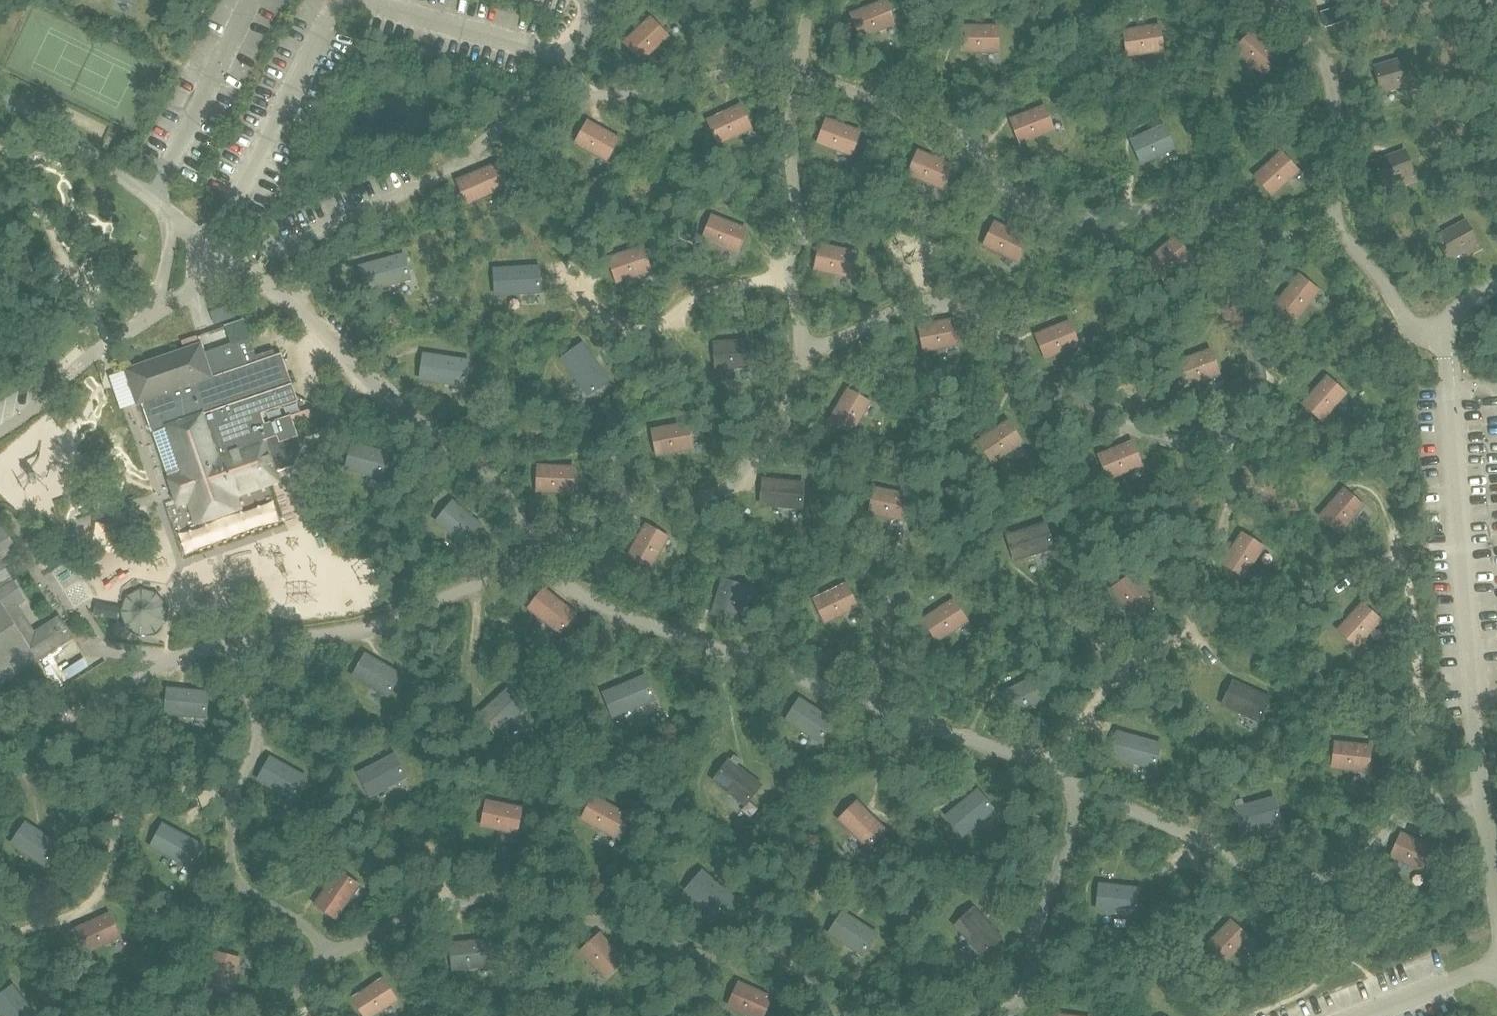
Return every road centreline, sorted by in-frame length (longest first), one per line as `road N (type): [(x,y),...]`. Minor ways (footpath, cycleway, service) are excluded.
road 1 (track): [(1041,763),(1174,615),(1213,553),(1231,483),(1218,443)]
road 2 (track): [(547,270),(630,333),(703,294),(789,276)]
road 3 (unclassified): [(172,215),(58,128),(0,100)]
road 4 (unclassified): [(0,432),(150,316)]
road 5 (unclassified): [(150,316),(234,266),(172,215)]

